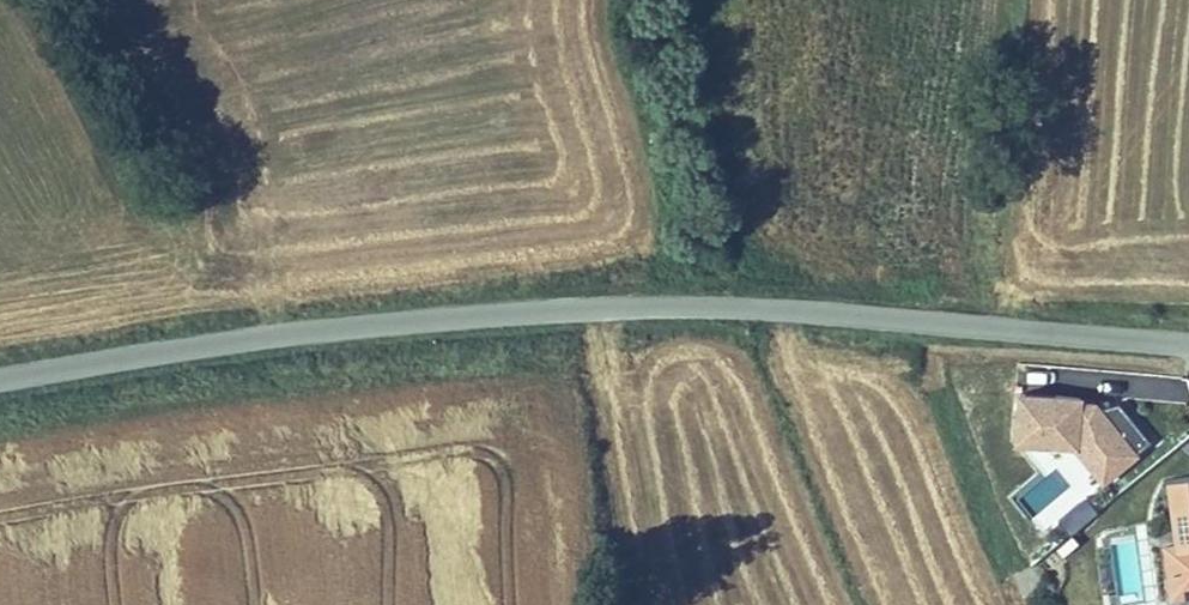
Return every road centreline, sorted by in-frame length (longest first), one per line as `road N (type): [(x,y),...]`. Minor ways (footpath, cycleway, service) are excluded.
road 1 (unclassified): [(1188,347),(774,311),(600,310),(344,330),(0,379)]

